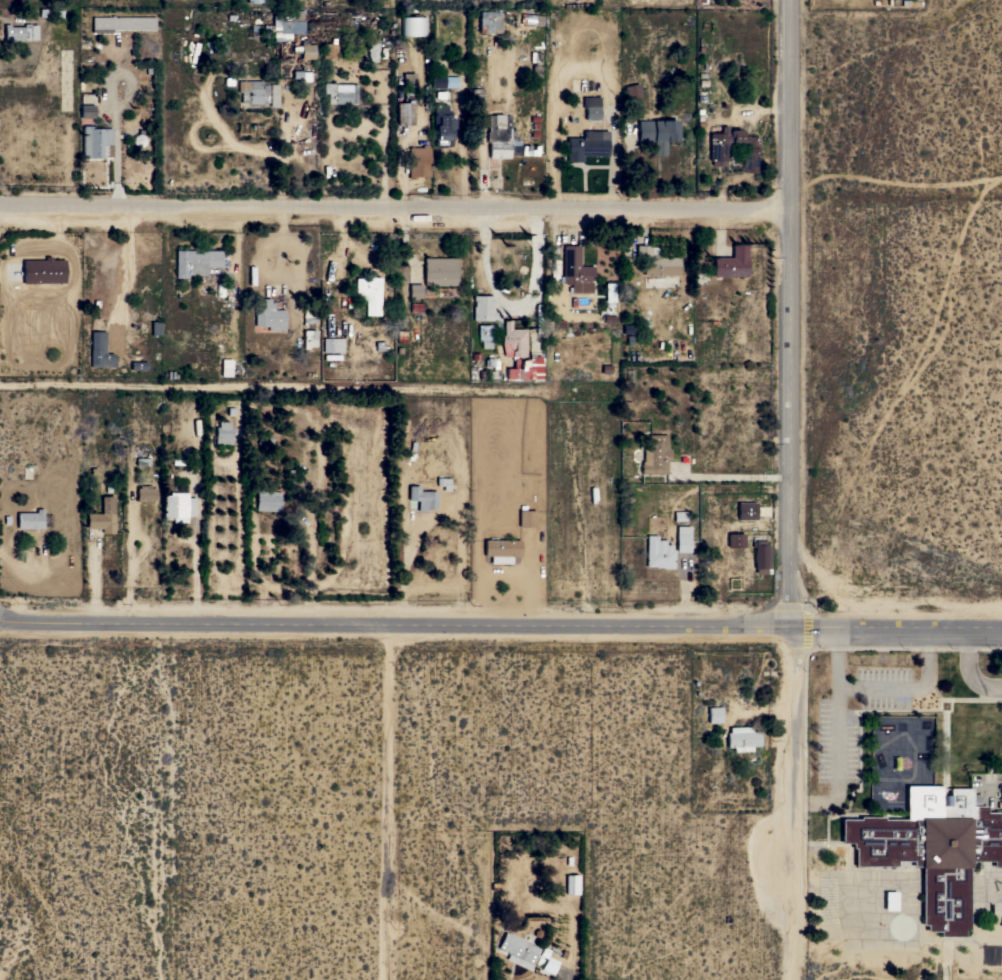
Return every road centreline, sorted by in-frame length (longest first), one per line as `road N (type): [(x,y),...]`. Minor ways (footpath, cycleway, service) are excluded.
road 1 (residential): [(0,624),(1001,634)]
road 2 (residential): [(0,203),(791,210)]
road 3 (residential): [(793,0),(793,634)]
road 4 (track): [(391,628),(387,979)]
road 5 (residential): [(800,634),(799,846)]
road 6 (residential): [(799,846),(797,979)]

